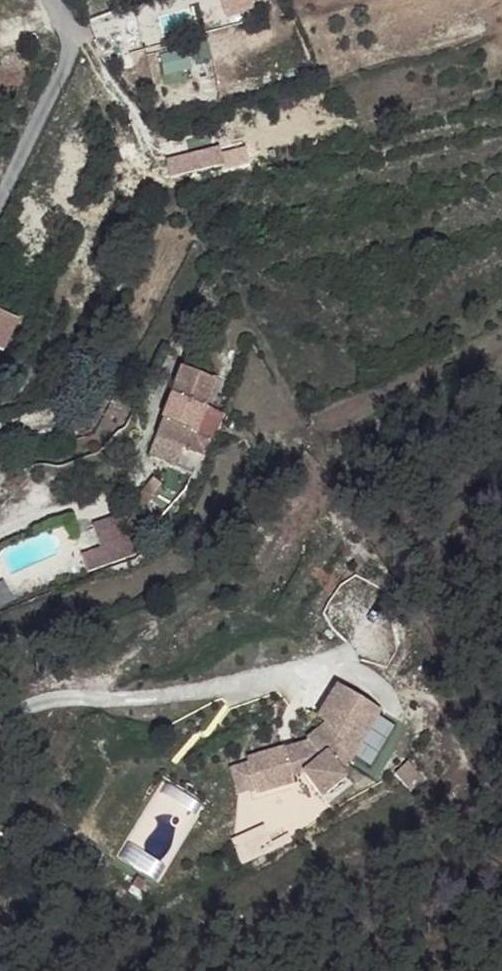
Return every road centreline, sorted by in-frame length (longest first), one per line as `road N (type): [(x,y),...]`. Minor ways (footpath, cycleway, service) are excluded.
road 1 (track): [(0,213),(73,62),(75,36),(60,0)]
road 2 (track): [(122,701),(59,709),(0,735)]

